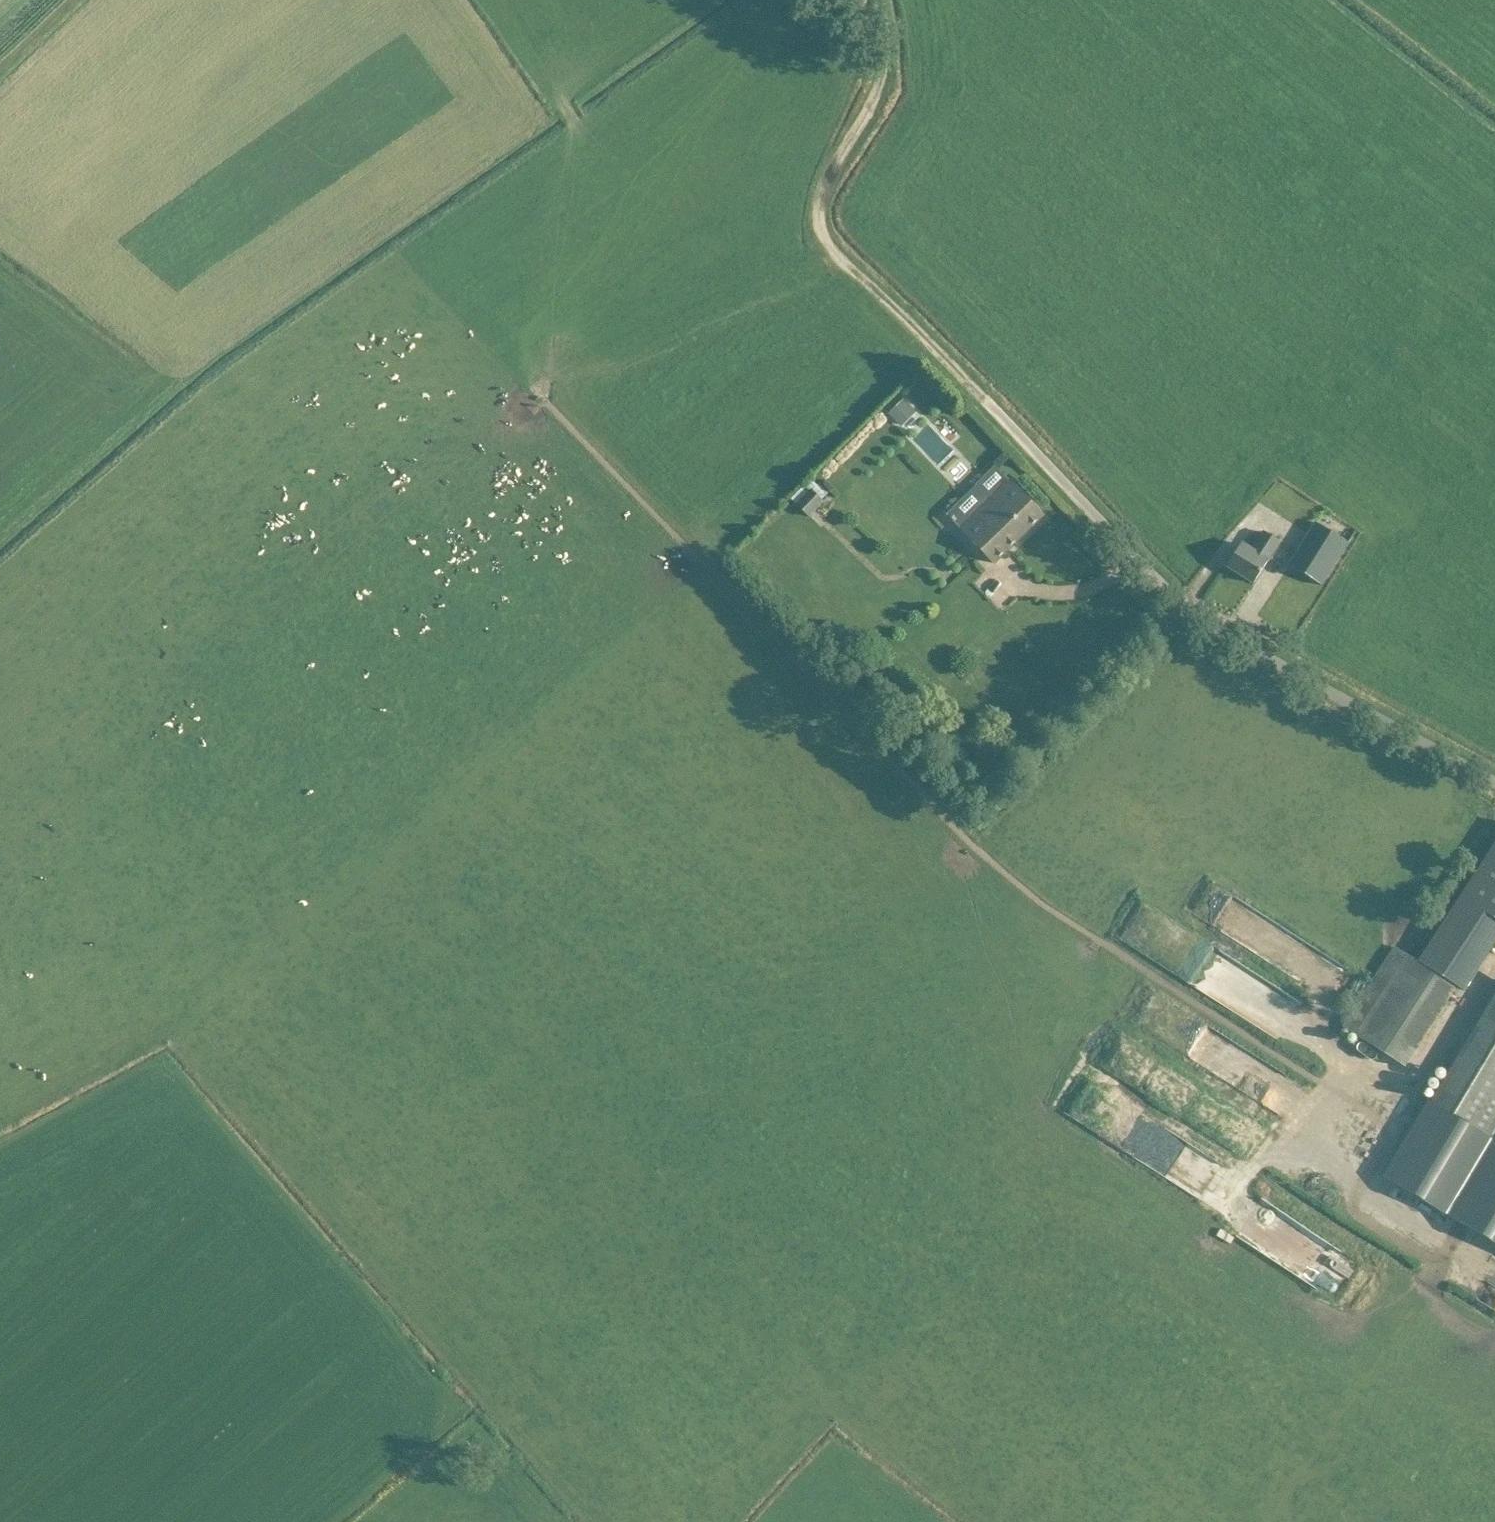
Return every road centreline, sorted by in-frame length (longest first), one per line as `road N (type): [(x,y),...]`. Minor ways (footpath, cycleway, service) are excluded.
road 1 (unclassified): [(1494,786),(1262,661),(1177,598),(990,396)]
road 2 (track): [(990,396),(838,247),(831,192),(877,77),(888,21),(880,0)]

